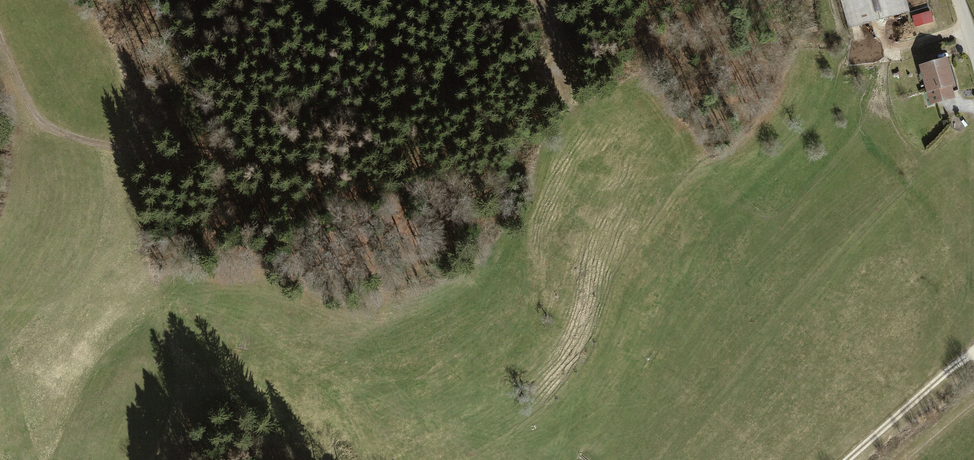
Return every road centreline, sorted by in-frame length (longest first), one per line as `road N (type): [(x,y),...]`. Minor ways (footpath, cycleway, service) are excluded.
road 1 (track): [(386,183),(129,151),(58,134),(21,91),(0,40)]
road 2 (track): [(356,19),(408,52),(563,76)]
road 3 (track): [(973,355),(847,459)]

